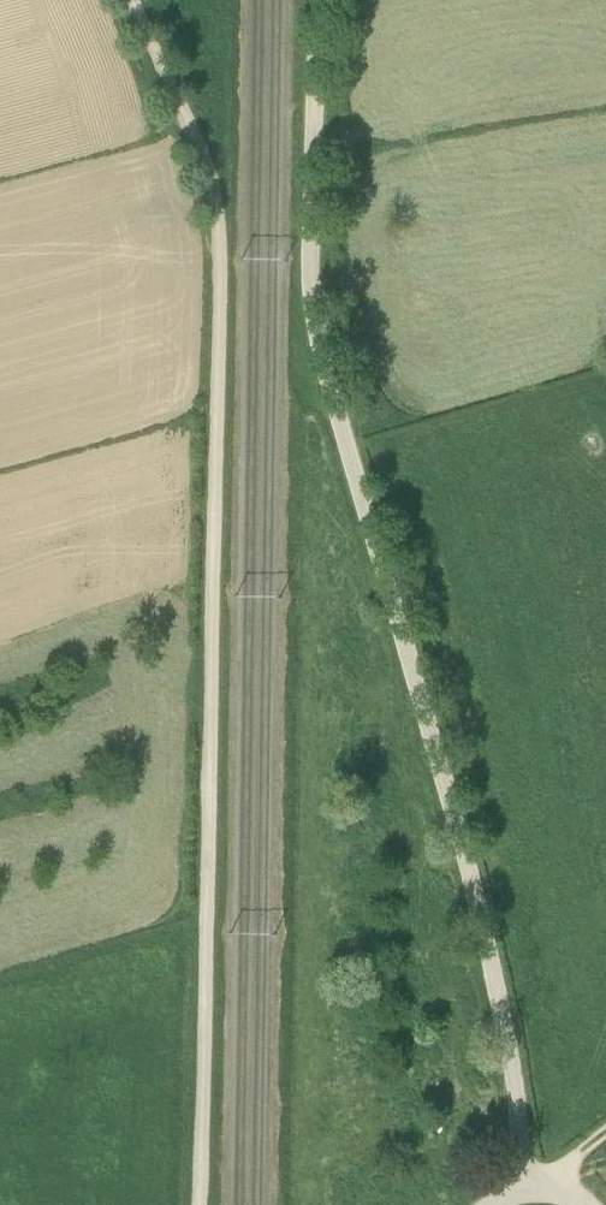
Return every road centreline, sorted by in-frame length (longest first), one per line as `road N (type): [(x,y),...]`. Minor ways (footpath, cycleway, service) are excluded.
road 1 (track): [(131,0),(209,189),(218,230),(197,1204)]
road 2 (unclassified): [(528,1186),(511,1145),(493,969),(319,308),(310,190),(313,0)]

